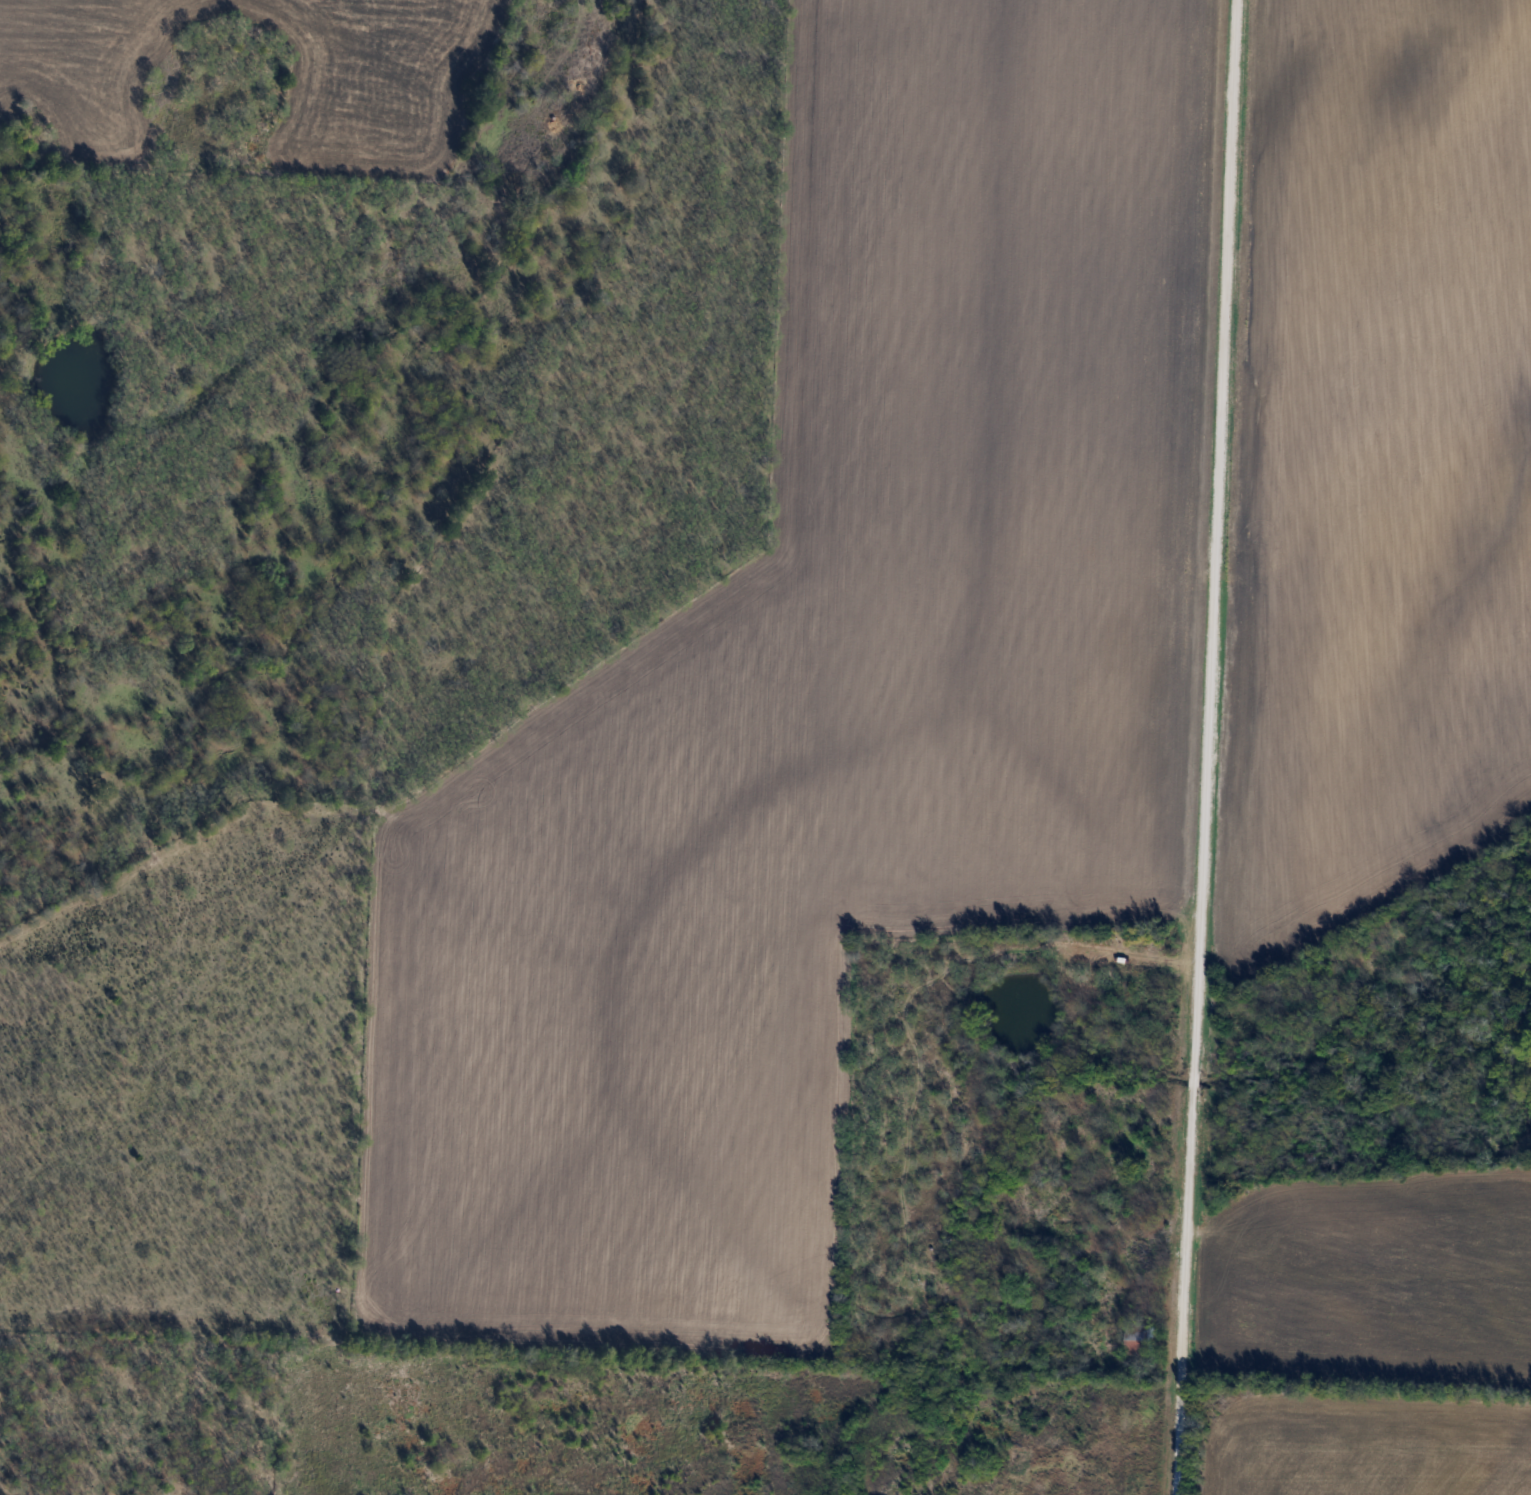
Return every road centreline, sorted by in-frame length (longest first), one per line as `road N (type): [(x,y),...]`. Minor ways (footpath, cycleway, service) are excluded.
road 1 (residential): [(1177,1494),(1235,0)]

